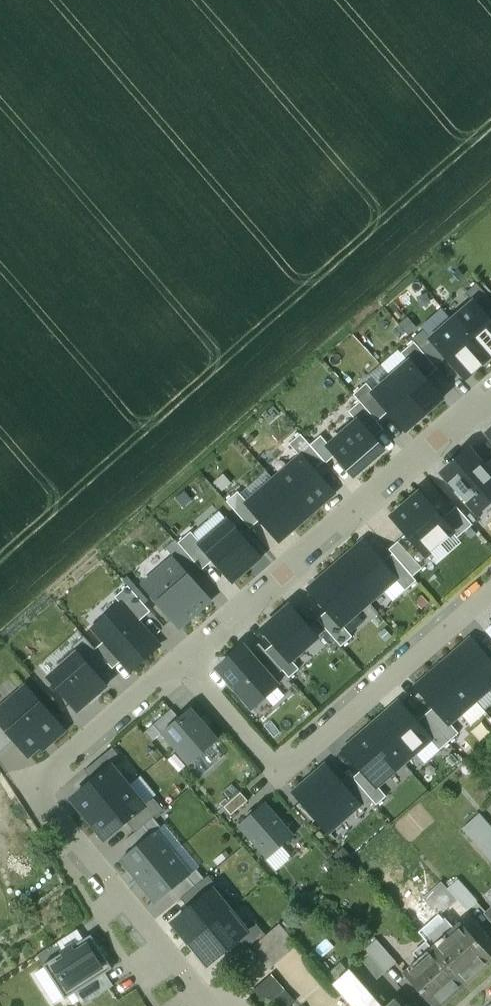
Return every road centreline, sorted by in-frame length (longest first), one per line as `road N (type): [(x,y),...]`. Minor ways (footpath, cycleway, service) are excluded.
road 1 (residential): [(213,1005),(42,791),(46,777),(182,663)]
road 2 (residential): [(182,663),(261,759),(278,768),(490,591)]
road 3 (residential): [(182,663),(490,404)]

